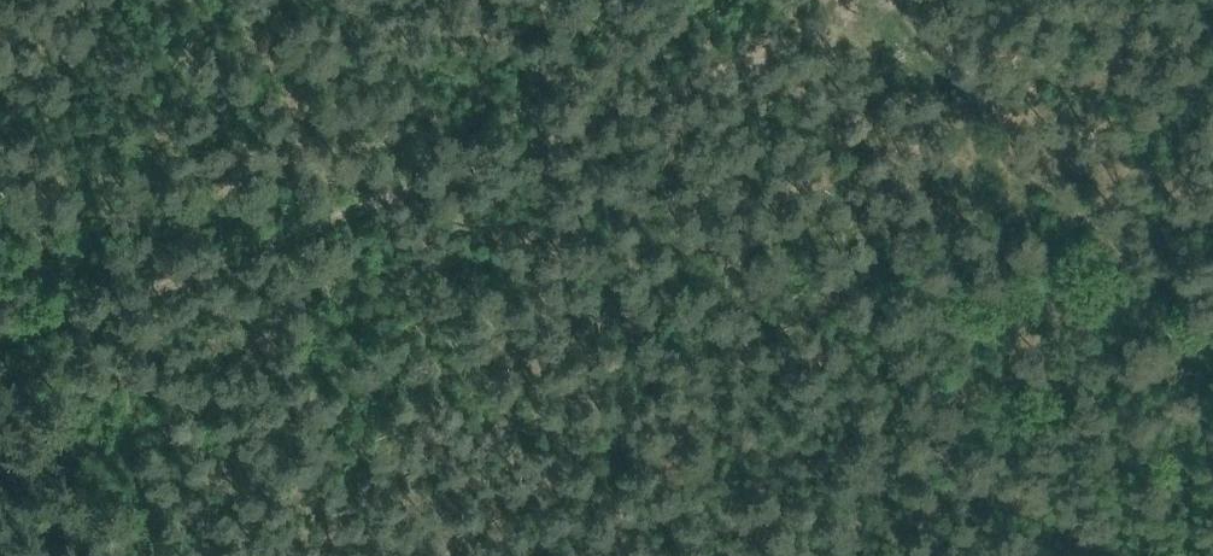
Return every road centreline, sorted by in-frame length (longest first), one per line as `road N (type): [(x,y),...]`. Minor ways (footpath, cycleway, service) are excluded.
road 1 (track): [(916,0),(0,354)]

